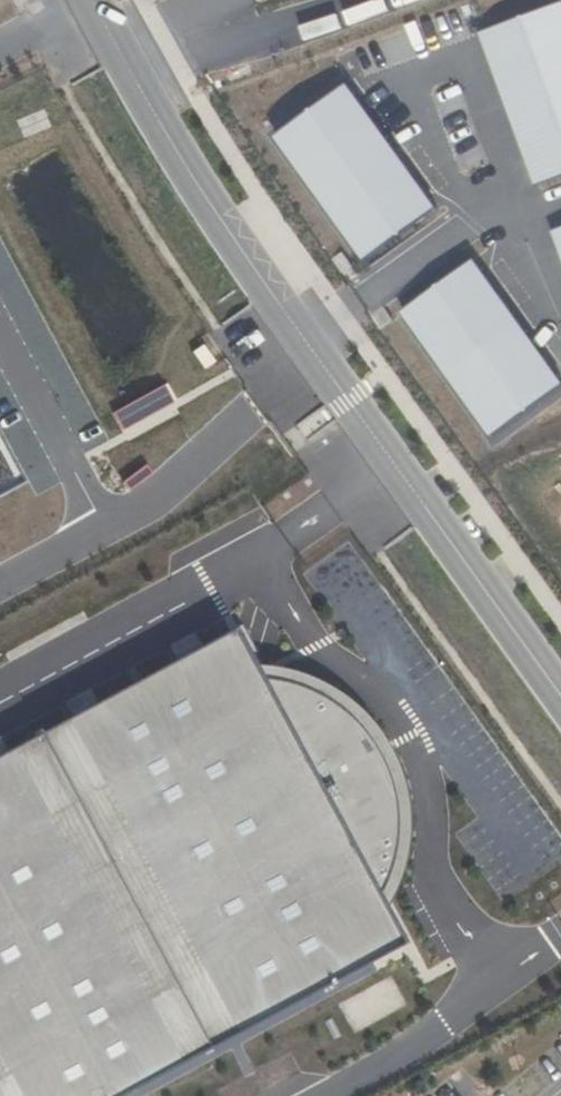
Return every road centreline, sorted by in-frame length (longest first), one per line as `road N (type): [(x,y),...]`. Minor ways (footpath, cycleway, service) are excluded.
road 1 (residential): [(560,695),(250,264),(92,0)]

